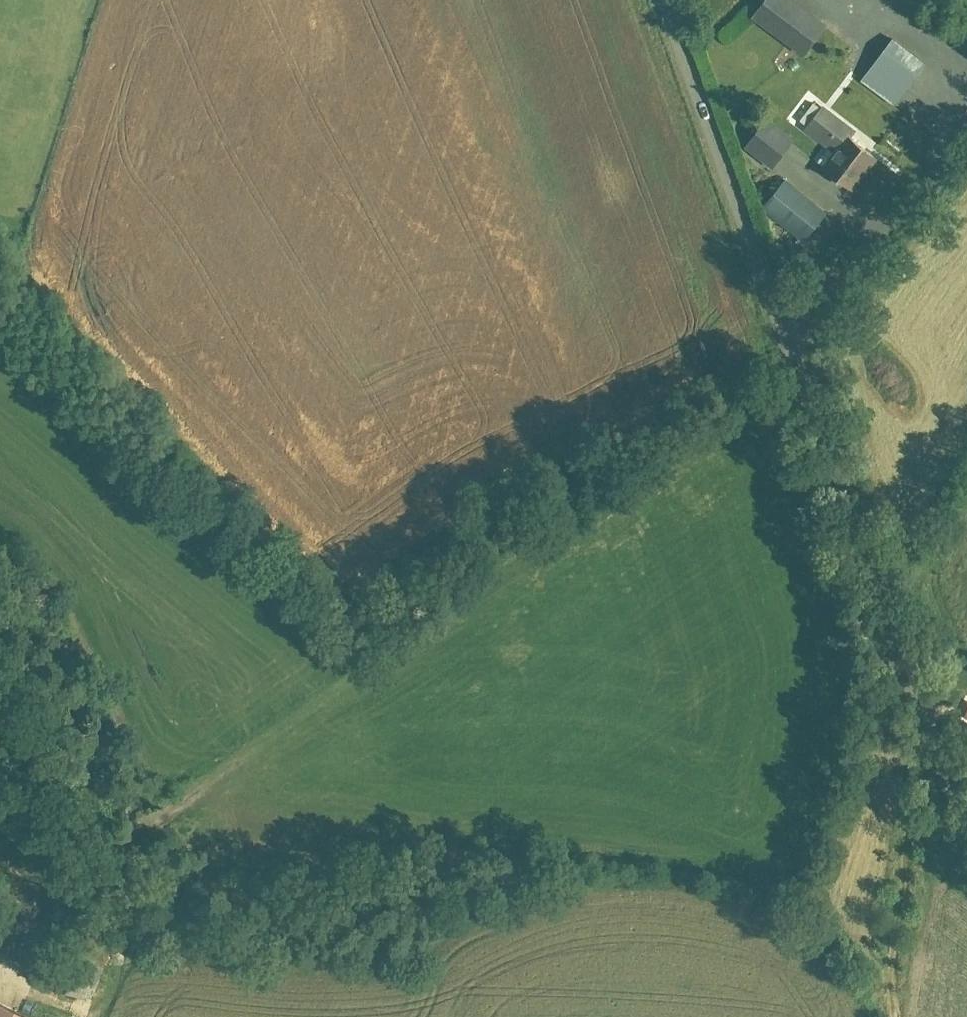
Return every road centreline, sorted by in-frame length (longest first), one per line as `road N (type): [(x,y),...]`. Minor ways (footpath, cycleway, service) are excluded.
road 1 (residential): [(966,849),(785,358)]
road 2 (residential): [(785,358),(661,0)]
road 3 (residential): [(785,358),(966,150)]

